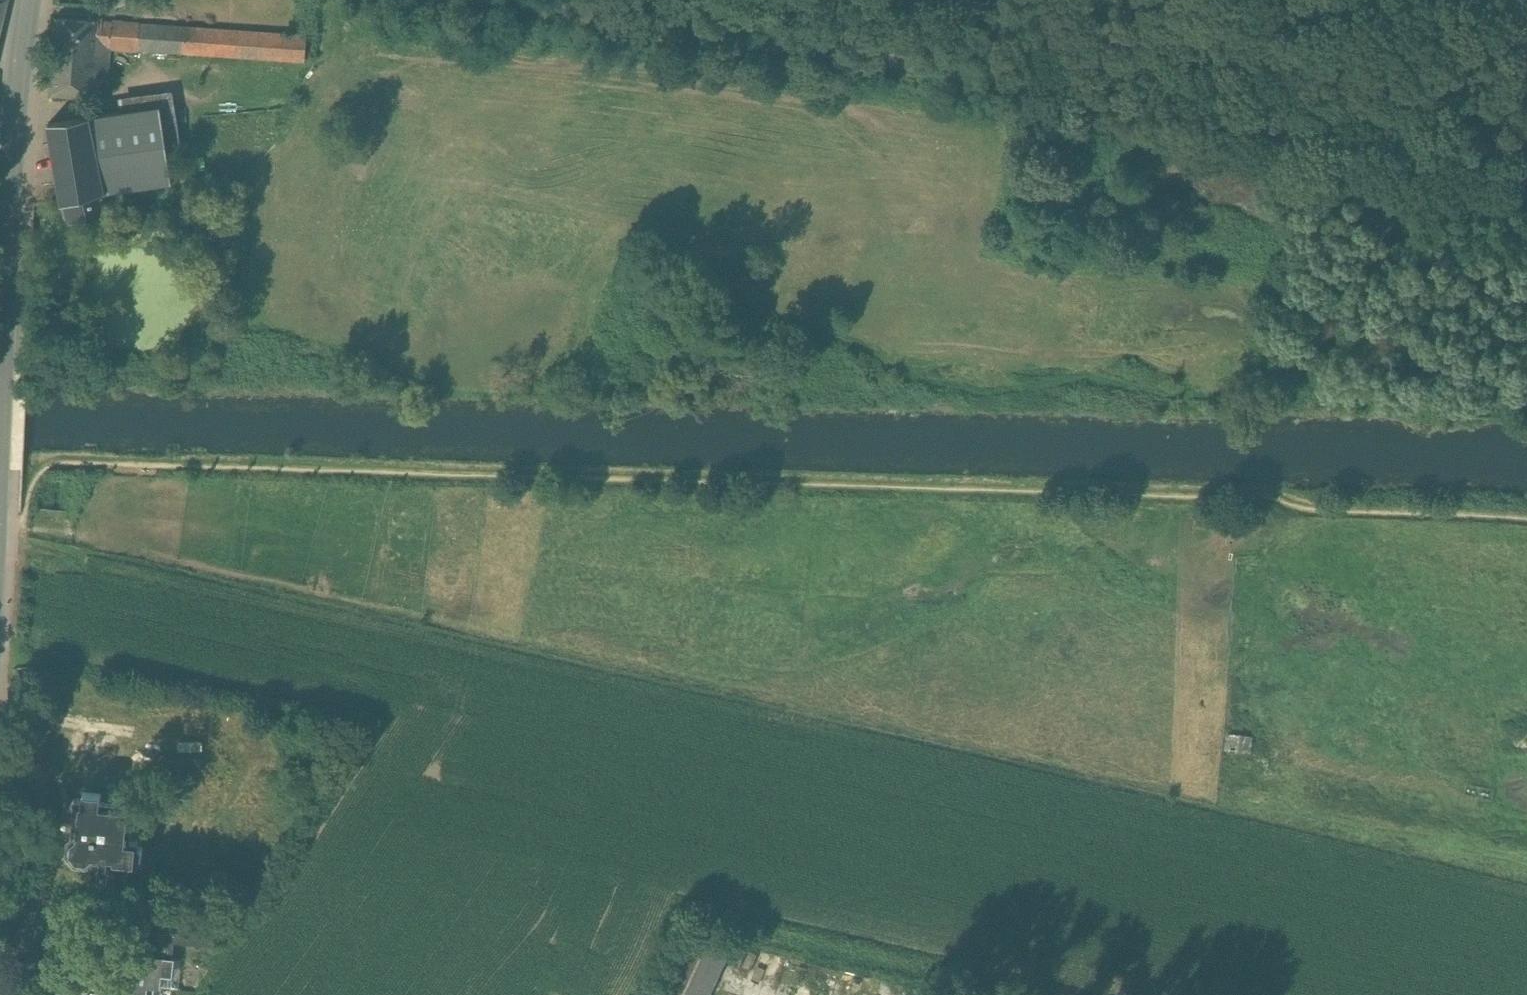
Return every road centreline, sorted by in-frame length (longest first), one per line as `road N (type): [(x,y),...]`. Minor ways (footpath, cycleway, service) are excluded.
road 1 (track): [(1526,170),(477,0)]
road 2 (tertiary): [(0,479),(15,136)]
road 3 (tertiary): [(15,136),(32,0)]

